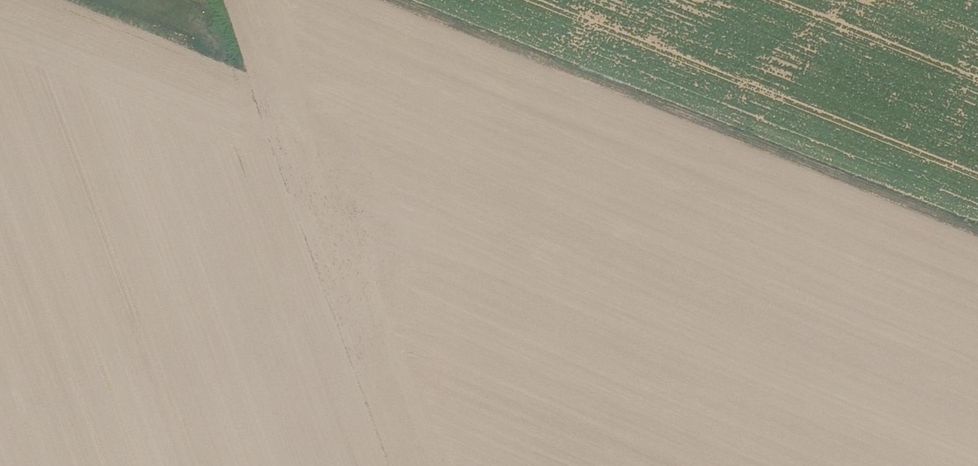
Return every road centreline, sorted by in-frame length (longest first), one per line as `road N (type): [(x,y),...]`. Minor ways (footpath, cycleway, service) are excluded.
road 1 (track): [(977,232),(394,0)]

